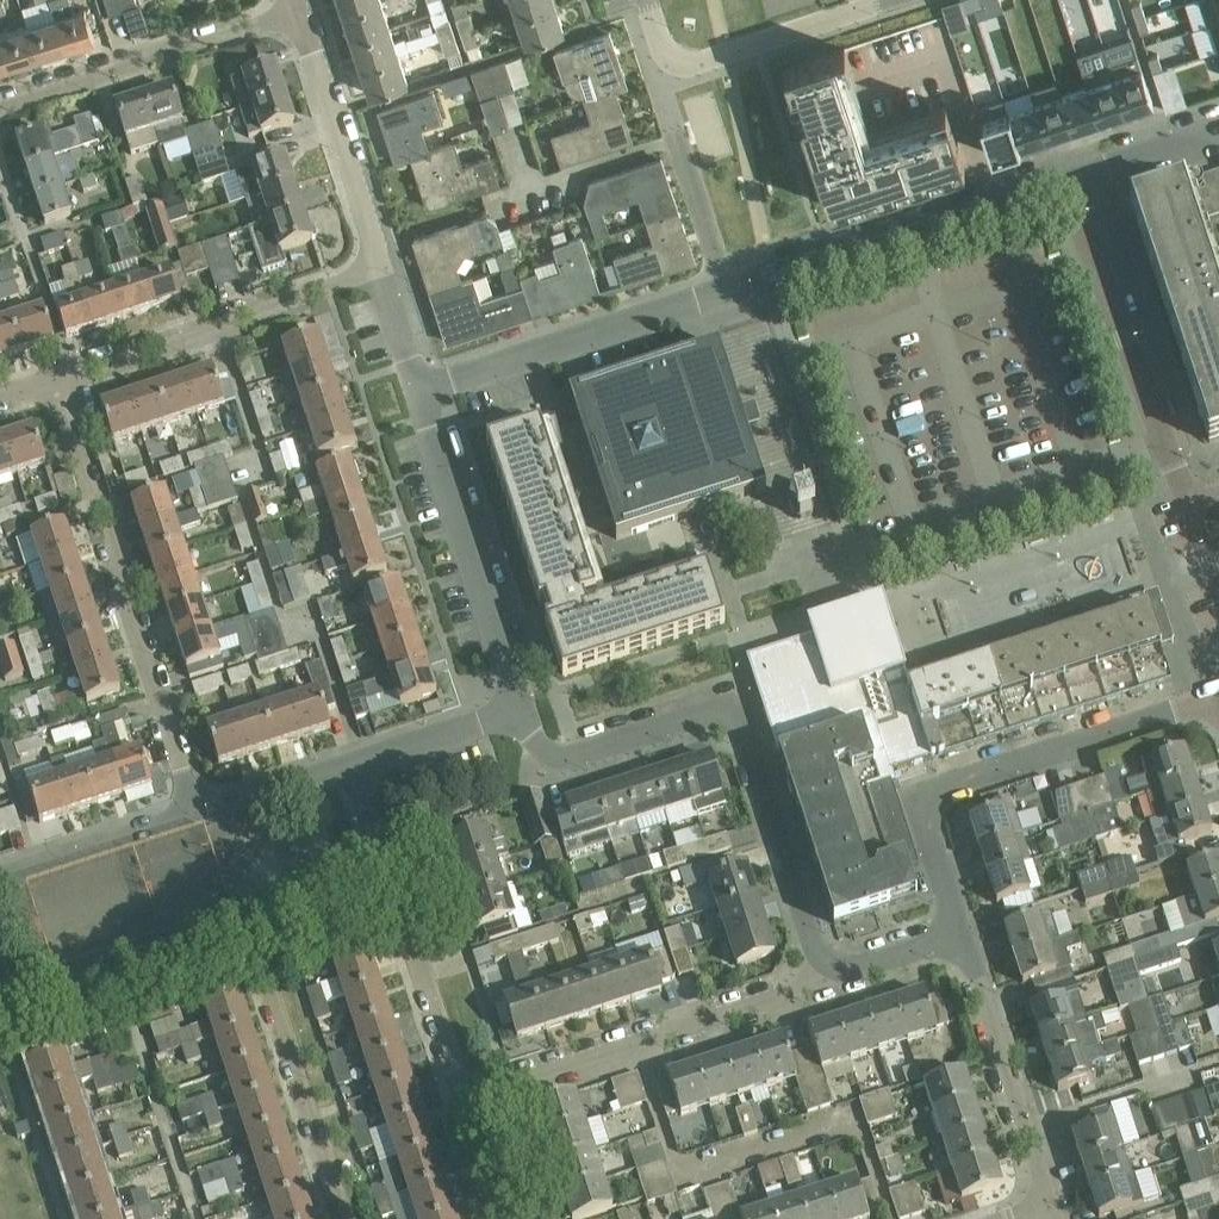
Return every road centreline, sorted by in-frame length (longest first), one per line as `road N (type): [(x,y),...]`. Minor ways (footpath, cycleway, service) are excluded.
road 1 (residential): [(195,811),(55,380)]
road 2 (residential): [(962,932),(931,831),(934,806),(953,785),(1218,699)]
road 3 (residential): [(465,1099),(826,978)]
road 4 (residential): [(727,289),(1065,178)]
road 5 (residential): [(1065,178),(1193,506)]
road 6 (residential): [(55,380),(381,271)]
road 7 (residential): [(420,392),(522,711)]
road 8 (residential): [(420,392),(727,289)]
road 9 (residential): [(298,13),(0,106)]
road 10 (residential): [(342,1218),(246,922)]
road 11 (residential): [(887,0),(693,63),(659,42),(645,0)]
road 12 (residential): [(1048,1203),(962,932)]
road 13 (residential): [(298,13),(381,271)]
road 14 (residential): [(826,978),(739,725)]
road 15 (residential): [(0,1001),(246,922)]
road 16 (residential): [(522,711),(535,742),(561,760),(712,715),(739,725)]
road 17 (residential): [(465,1099),(391,876)]
road 18 (residential): [(0,876),(195,811)]
road 19 (residential): [(358,762),(522,711)]
road 20 (residential): [(195,811),(358,762)]
road 21 (residential): [(727,289),(675,129)]
road 22 (residential): [(1065,178),(1218,128)]
road 23 (residential): [(246,922),(391,876)]
road 24 (residential): [(826,978),(962,932)]
road 25 (residential): [(381,271),(420,392)]
road 26 (residential): [(505,1218),(465,1099)]

